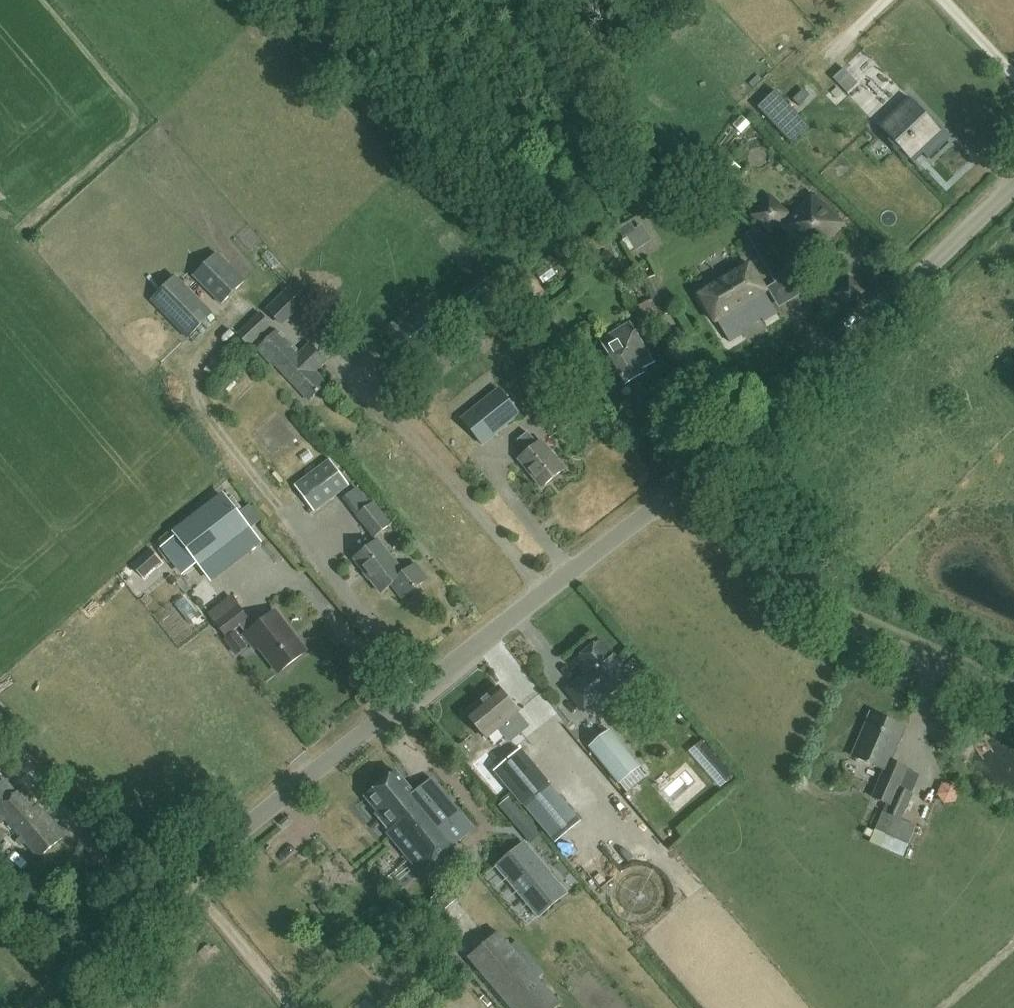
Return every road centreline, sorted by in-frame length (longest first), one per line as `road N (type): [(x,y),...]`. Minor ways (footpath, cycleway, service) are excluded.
road 1 (tertiary): [(34,1007),(192,873),(683,484)]
road 2 (tertiary): [(683,484),(1013,183)]
road 3 (unclassified): [(1013,698),(816,607),(748,556),(683,484)]
road 4 (track): [(192,873),(297,1007)]

